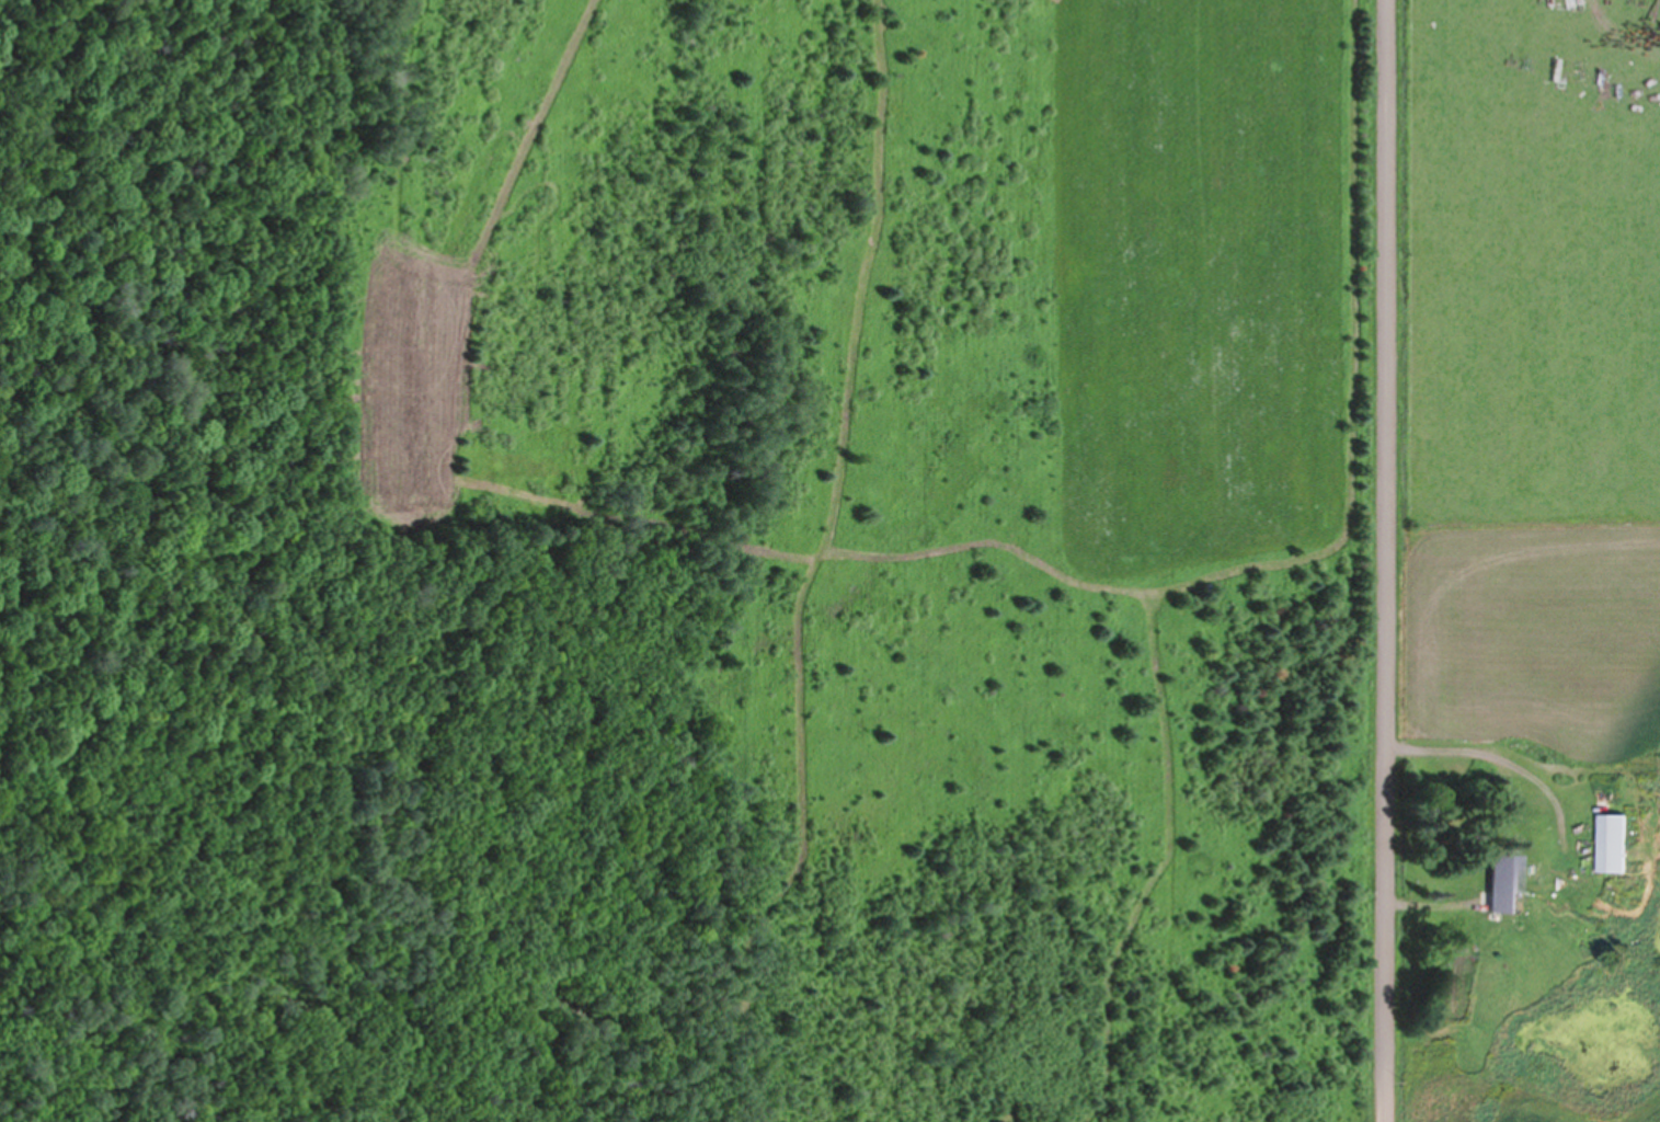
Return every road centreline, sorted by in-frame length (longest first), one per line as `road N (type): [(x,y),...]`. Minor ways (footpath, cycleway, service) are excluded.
road 1 (residential): [(1390,1121),(1401,0)]

